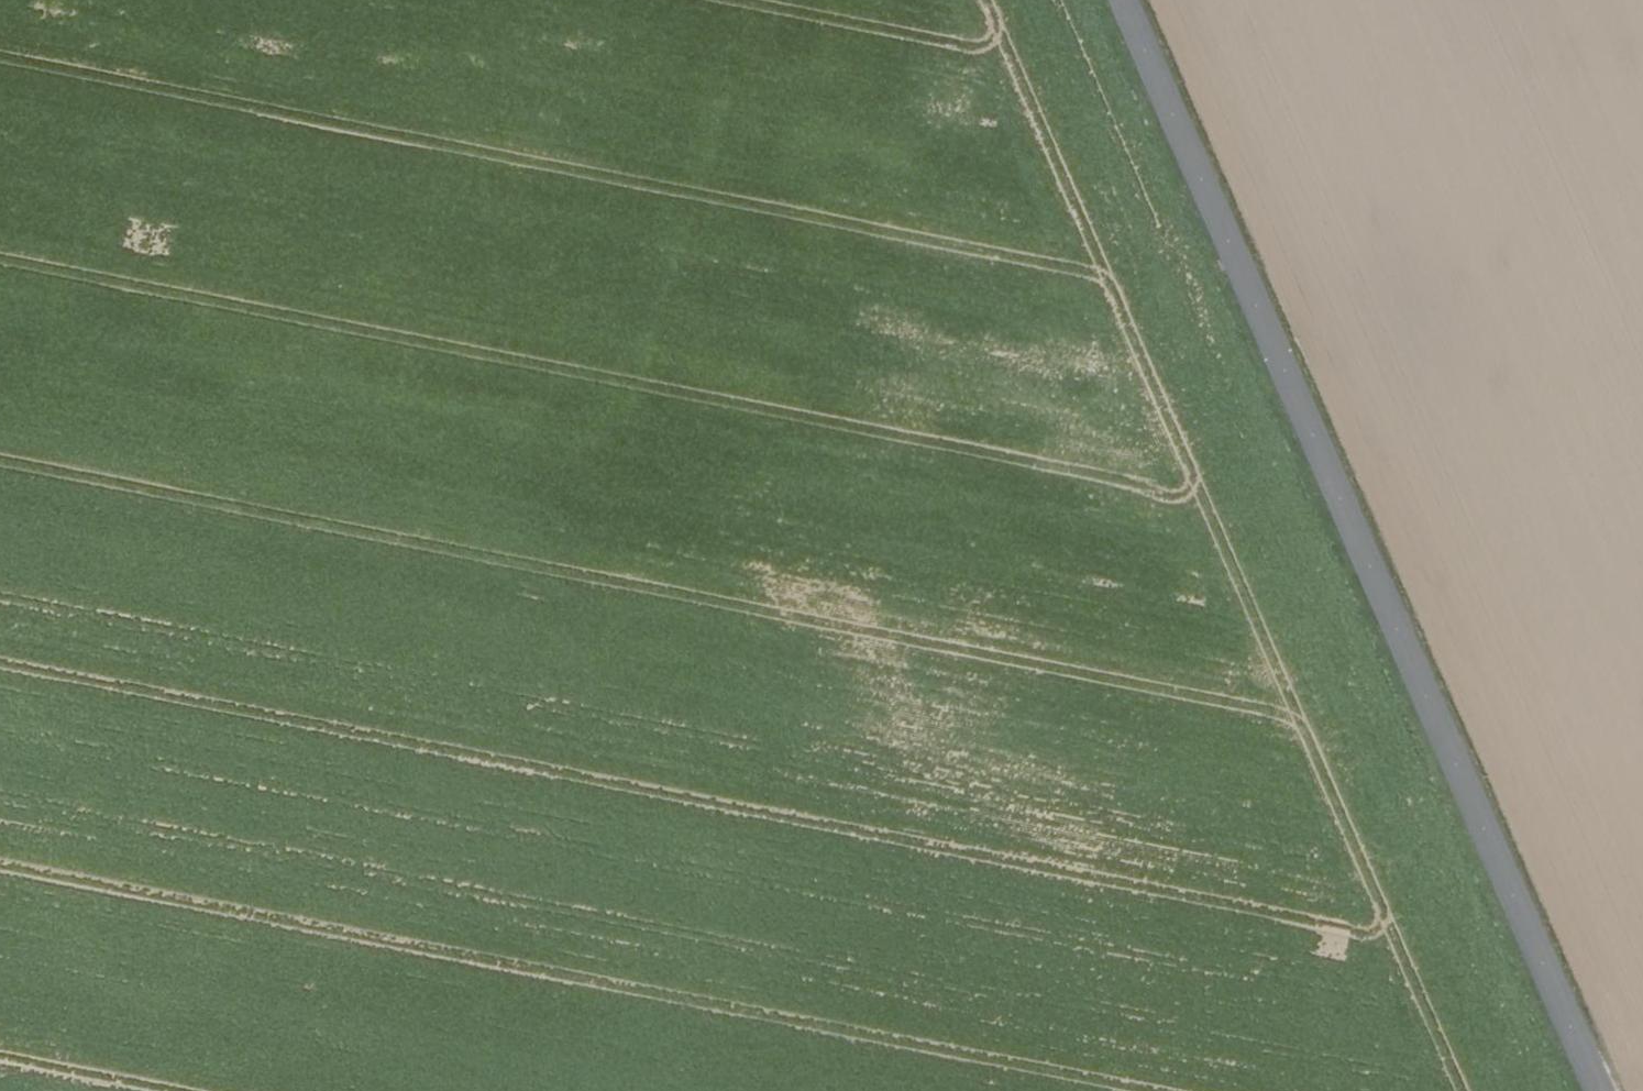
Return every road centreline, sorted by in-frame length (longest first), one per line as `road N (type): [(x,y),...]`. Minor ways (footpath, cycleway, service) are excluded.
road 1 (secondary): [(1116,0),(1590,1090)]

